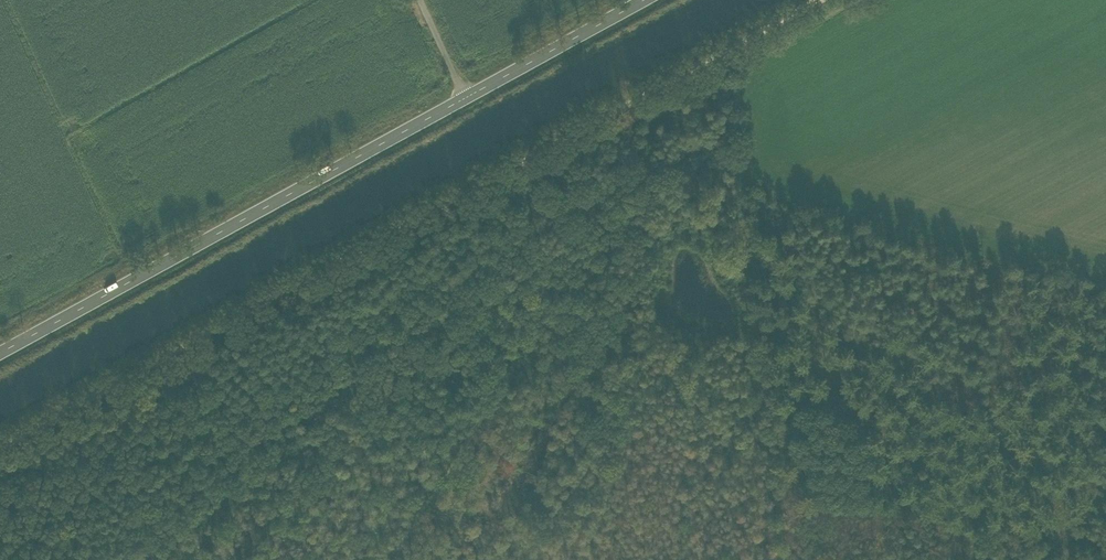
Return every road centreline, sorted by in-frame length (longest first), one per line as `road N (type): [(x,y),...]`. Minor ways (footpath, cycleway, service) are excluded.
road 1 (track): [(818,0),(0,447)]
road 2 (primary): [(0,354),(468,98)]
road 3 (primary): [(468,98),(646,0)]

